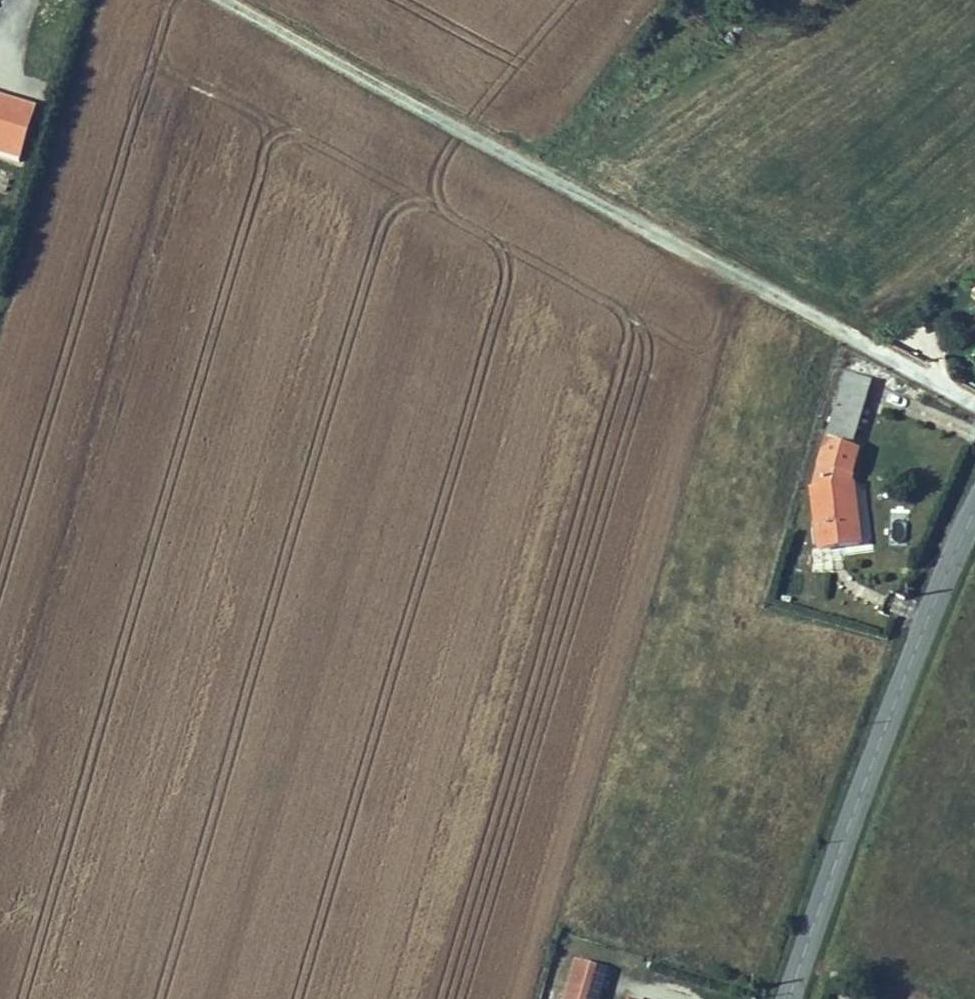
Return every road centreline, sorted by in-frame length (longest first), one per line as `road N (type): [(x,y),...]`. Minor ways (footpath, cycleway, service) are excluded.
road 1 (tertiary): [(974,524),(857,795),(785,998)]

